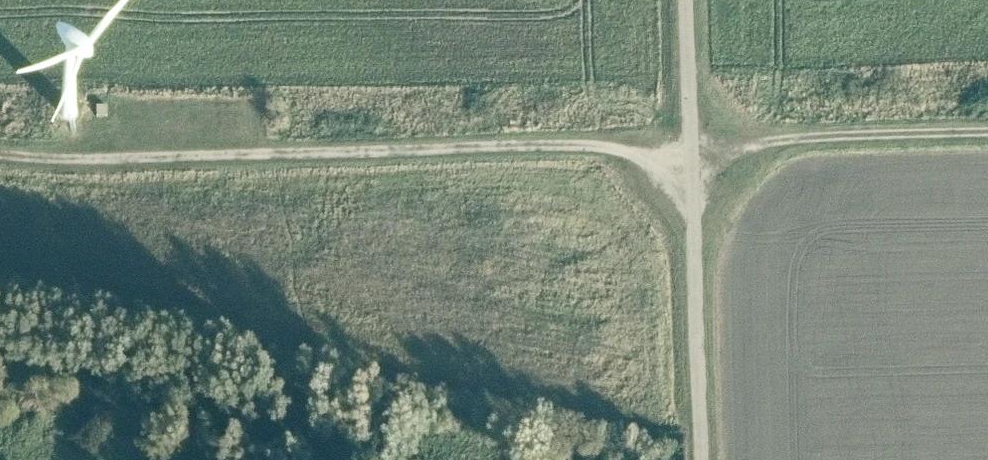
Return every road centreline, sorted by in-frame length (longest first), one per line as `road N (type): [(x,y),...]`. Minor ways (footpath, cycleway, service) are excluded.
road 1 (track): [(692,142),(0,158)]
road 2 (unclassified): [(703,459),(688,0)]
road 3 (track): [(693,157),(987,146)]

